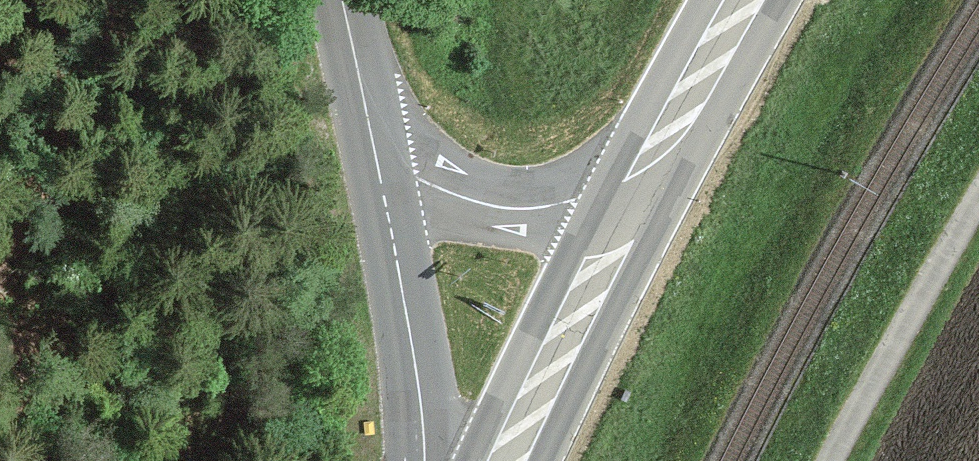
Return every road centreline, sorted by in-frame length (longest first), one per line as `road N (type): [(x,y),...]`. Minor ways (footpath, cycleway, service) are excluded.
road 1 (secondary): [(428,460),(420,373),(344,0)]
road 2 (secondary): [(631,205),(523,211),(472,191),(409,142),(348,0)]
road 3 (primary): [(631,205),(512,460)]
road 4 (primary): [(751,0),(631,205)]
road 5 (unclassified): [(978,259),(858,460)]

